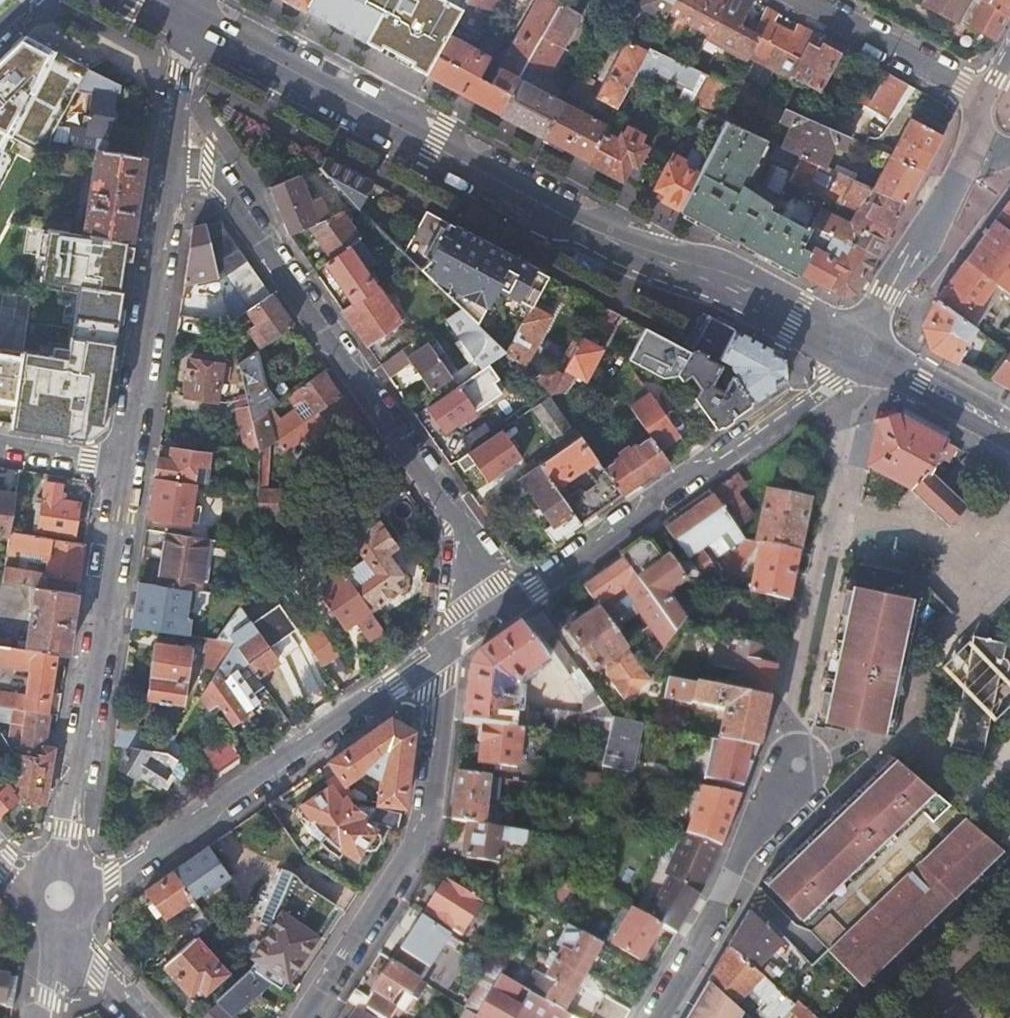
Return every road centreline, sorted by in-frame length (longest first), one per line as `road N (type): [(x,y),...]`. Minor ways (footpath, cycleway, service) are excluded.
road 1 (secondary): [(189,14),(581,224),(702,269),(857,347)]
road 2 (residential): [(482,625),(460,521),(222,186),(207,168),(170,158)]
road 3 (residential): [(482,625),(833,381),(857,347)]
road 4 (residential): [(60,896),(112,880),(448,648)]
road 5 (tertiary): [(125,465),(80,763),(69,786),(60,896)]
road 6 (residential): [(301,1017),(426,826),(448,648)]
road 7 (tertiary): [(170,158),(125,465)]
road 8 (residential): [(661,1017),(788,781)]
road 9 (tertiary): [(857,347),(969,156)]
road 10 (residential): [(986,97),(802,0)]
road 11 (secondary): [(857,347),(1009,431)]
road 12 (residential): [(60,896),(78,945),(139,1017)]
road 13 (tertiary): [(189,14),(170,158)]
road 14 (residential): [(125,465),(0,447)]
road 15 (tertiary): [(60,896),(40,1017)]

